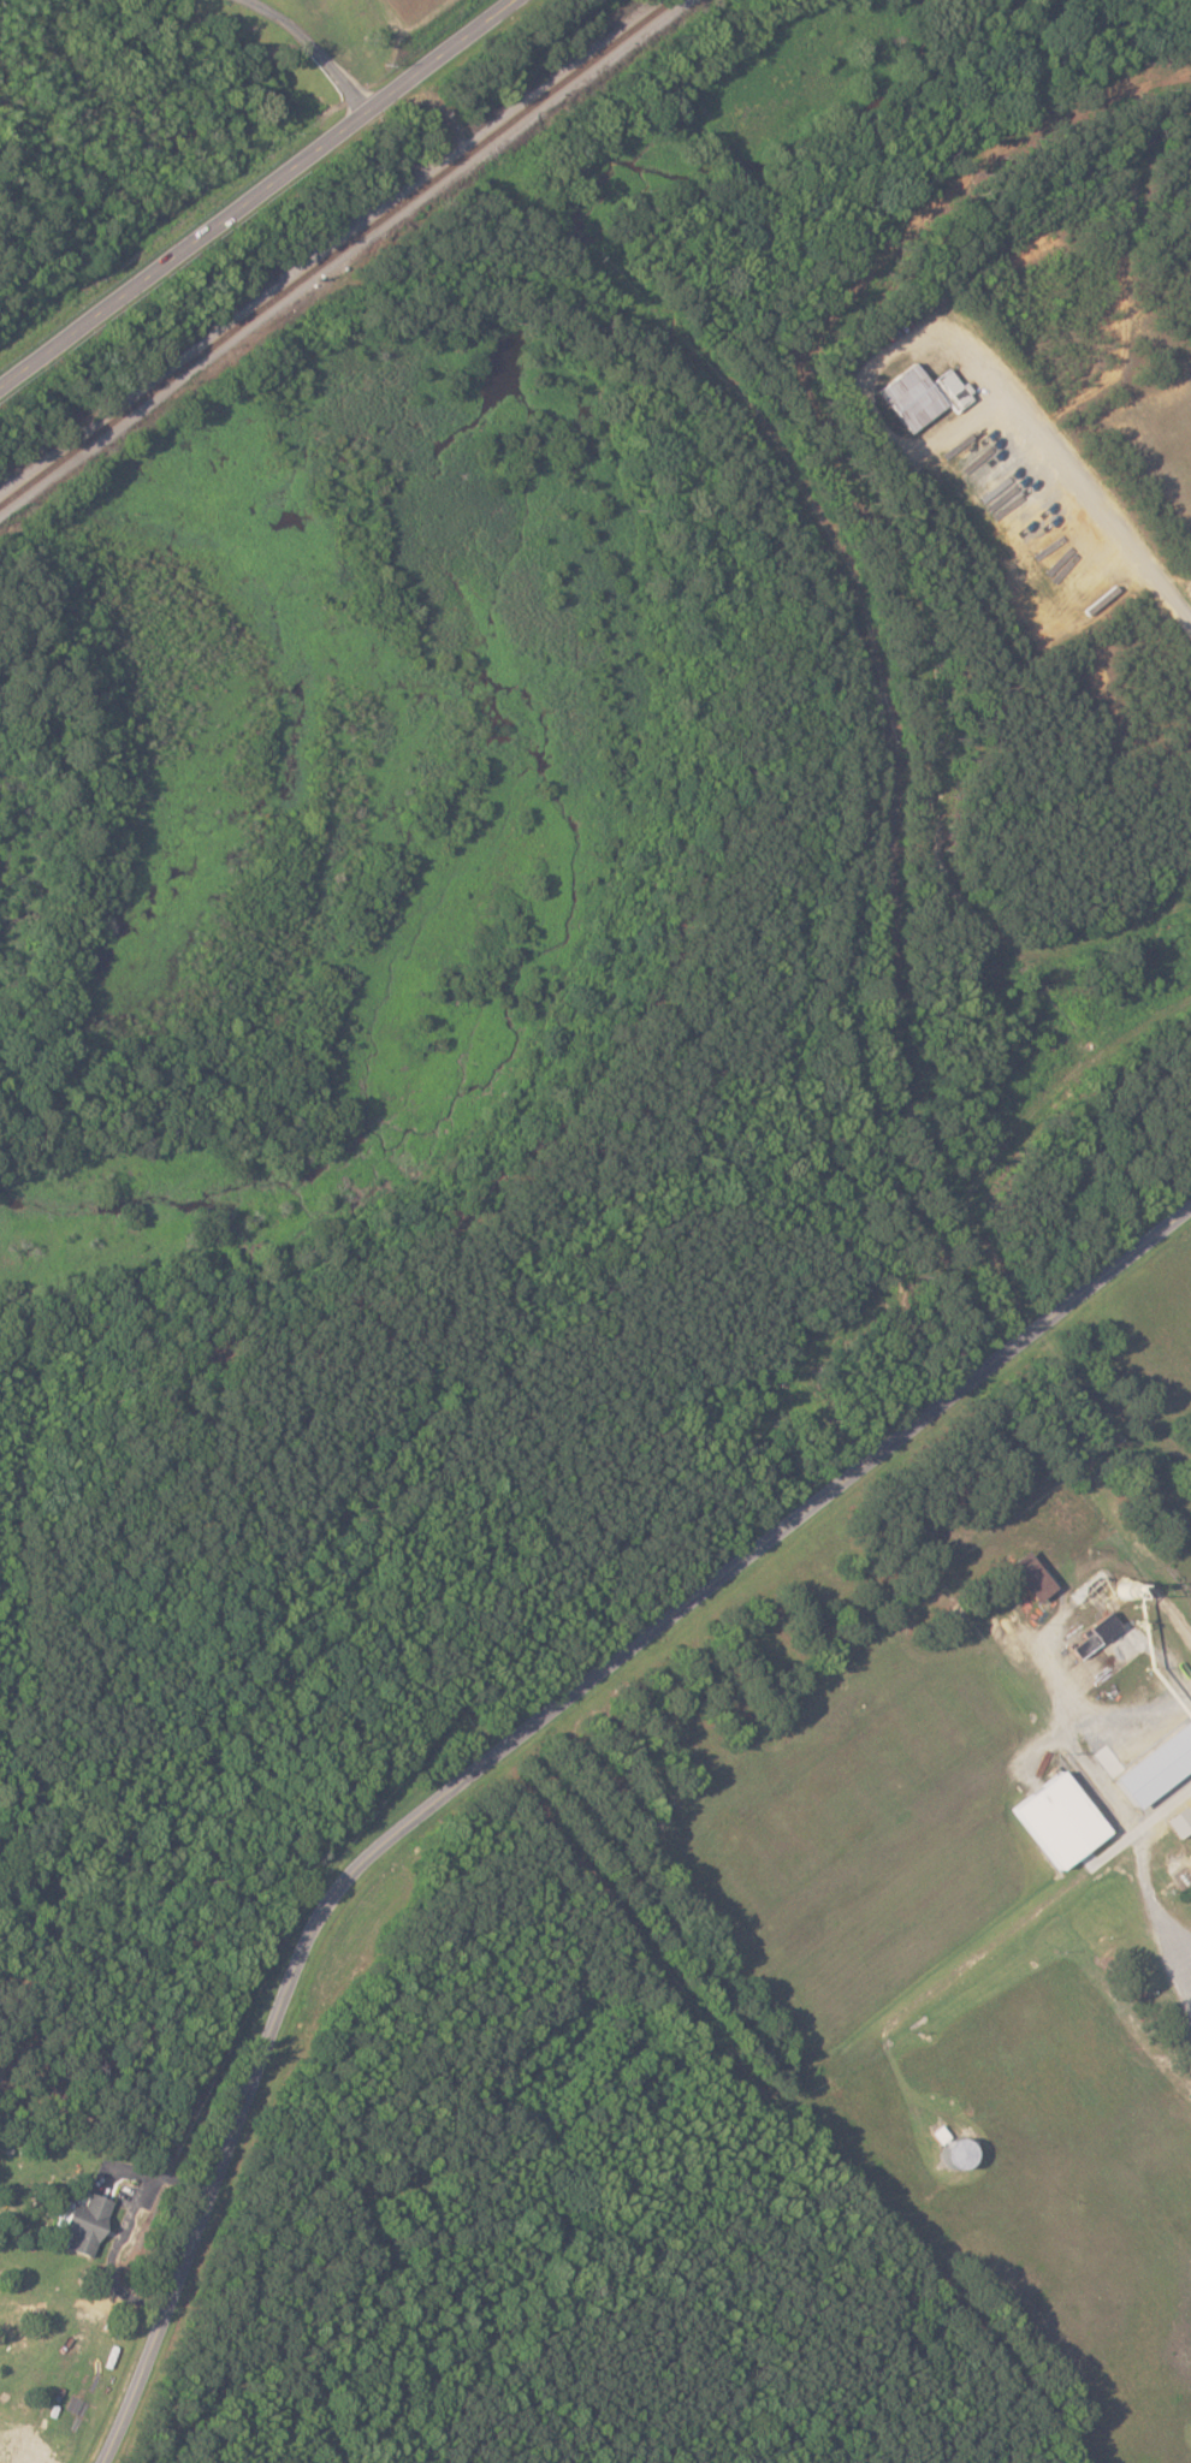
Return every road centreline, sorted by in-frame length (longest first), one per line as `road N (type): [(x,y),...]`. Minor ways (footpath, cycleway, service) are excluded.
road 1 (residential): [(108,2462),(131,2425),(328,1917),(384,1841),(1190,1208)]
road 2 (primary): [(0,384),(518,0)]
road 3 (residential): [(1190,619),(995,369)]

